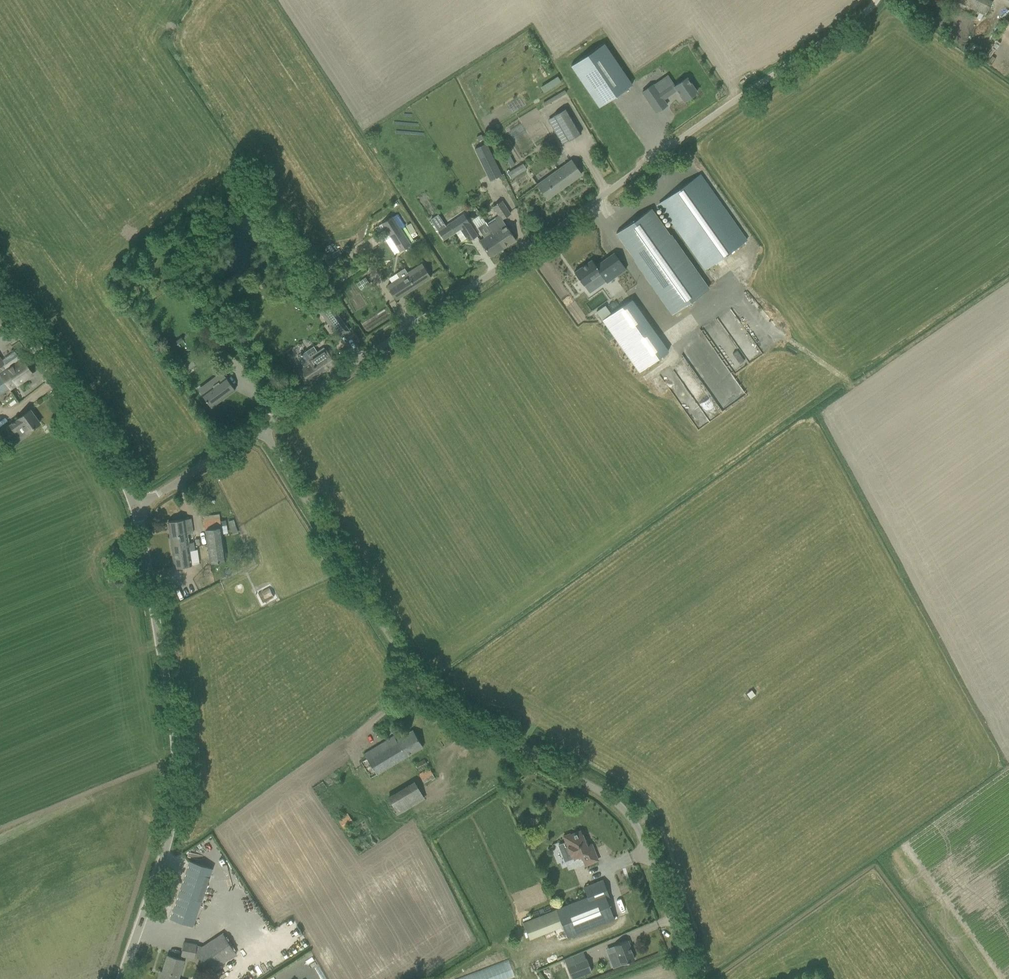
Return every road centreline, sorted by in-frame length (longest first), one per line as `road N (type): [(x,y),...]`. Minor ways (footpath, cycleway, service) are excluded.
road 1 (unclassified): [(261,426),(876,0)]
road 2 (unclassified): [(692,978),(627,814),(426,688),(261,426)]
road 3 (unclassified): [(121,978),(173,823),(177,762),(135,504)]
road 4 (unclassified): [(135,504),(0,297)]
road 5 (unclassified): [(135,504),(261,426)]

